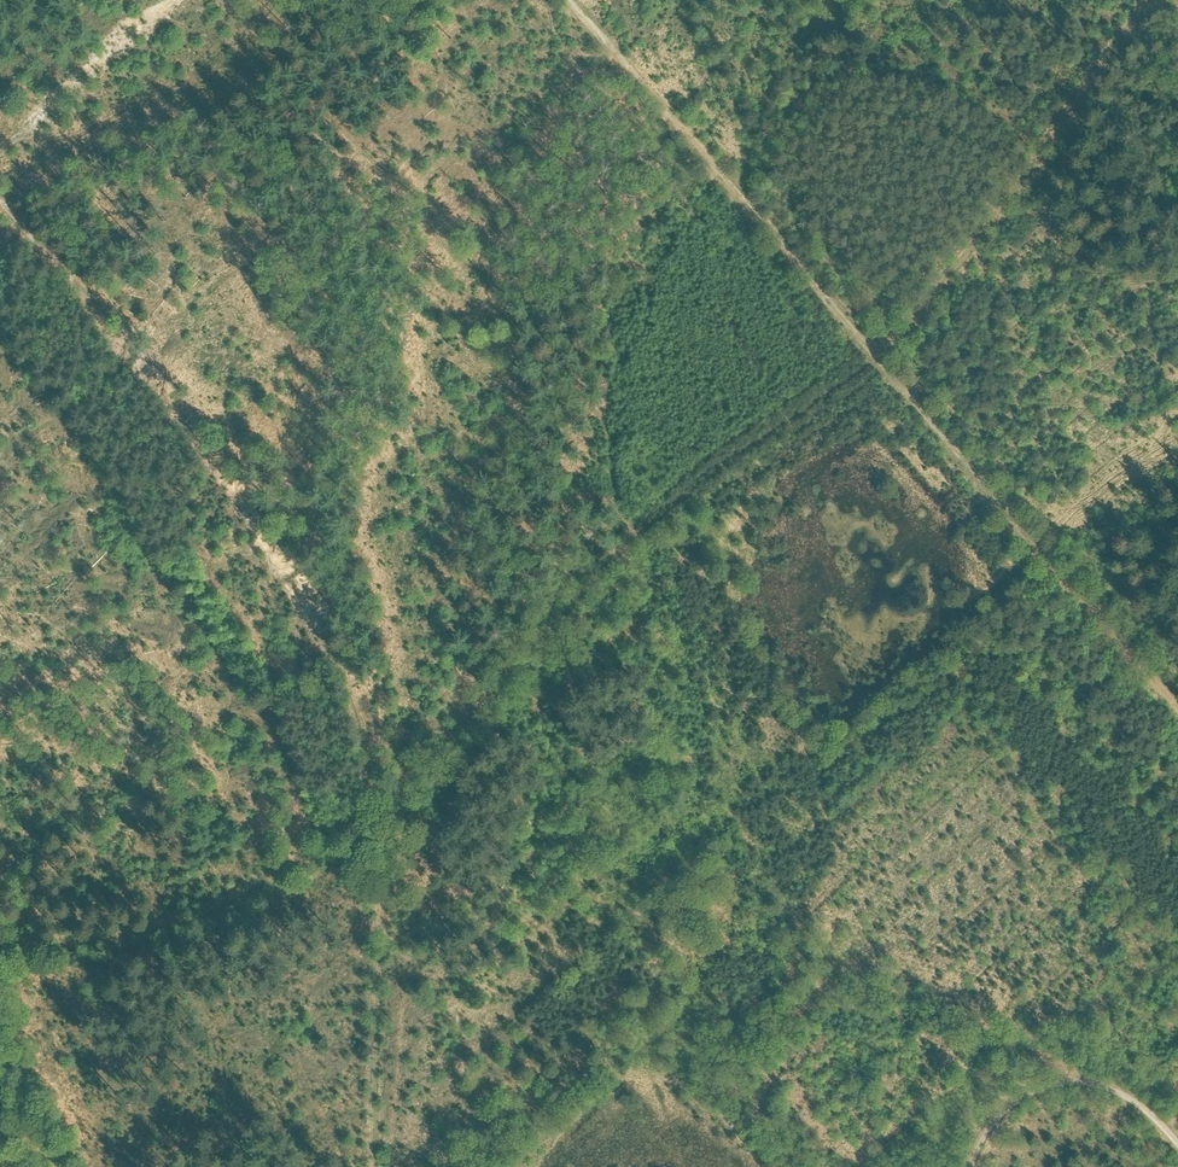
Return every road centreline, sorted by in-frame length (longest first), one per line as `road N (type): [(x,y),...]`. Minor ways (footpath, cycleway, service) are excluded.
road 1 (track): [(0,195),(141,366),(313,602),(357,692),(376,791),(376,1166)]
road 2 (track): [(0,943),(166,927),(260,888),(376,799),(630,540)]
road 3 (track): [(1177,704),(877,357)]
road 4 (track): [(619,57),(877,357)]
road 5 (track): [(1177,1145),(1121,1093),(1062,1082),(1009,1105),(981,1135),(969,1166)]
road 6 (track): [(0,154),(166,0)]

